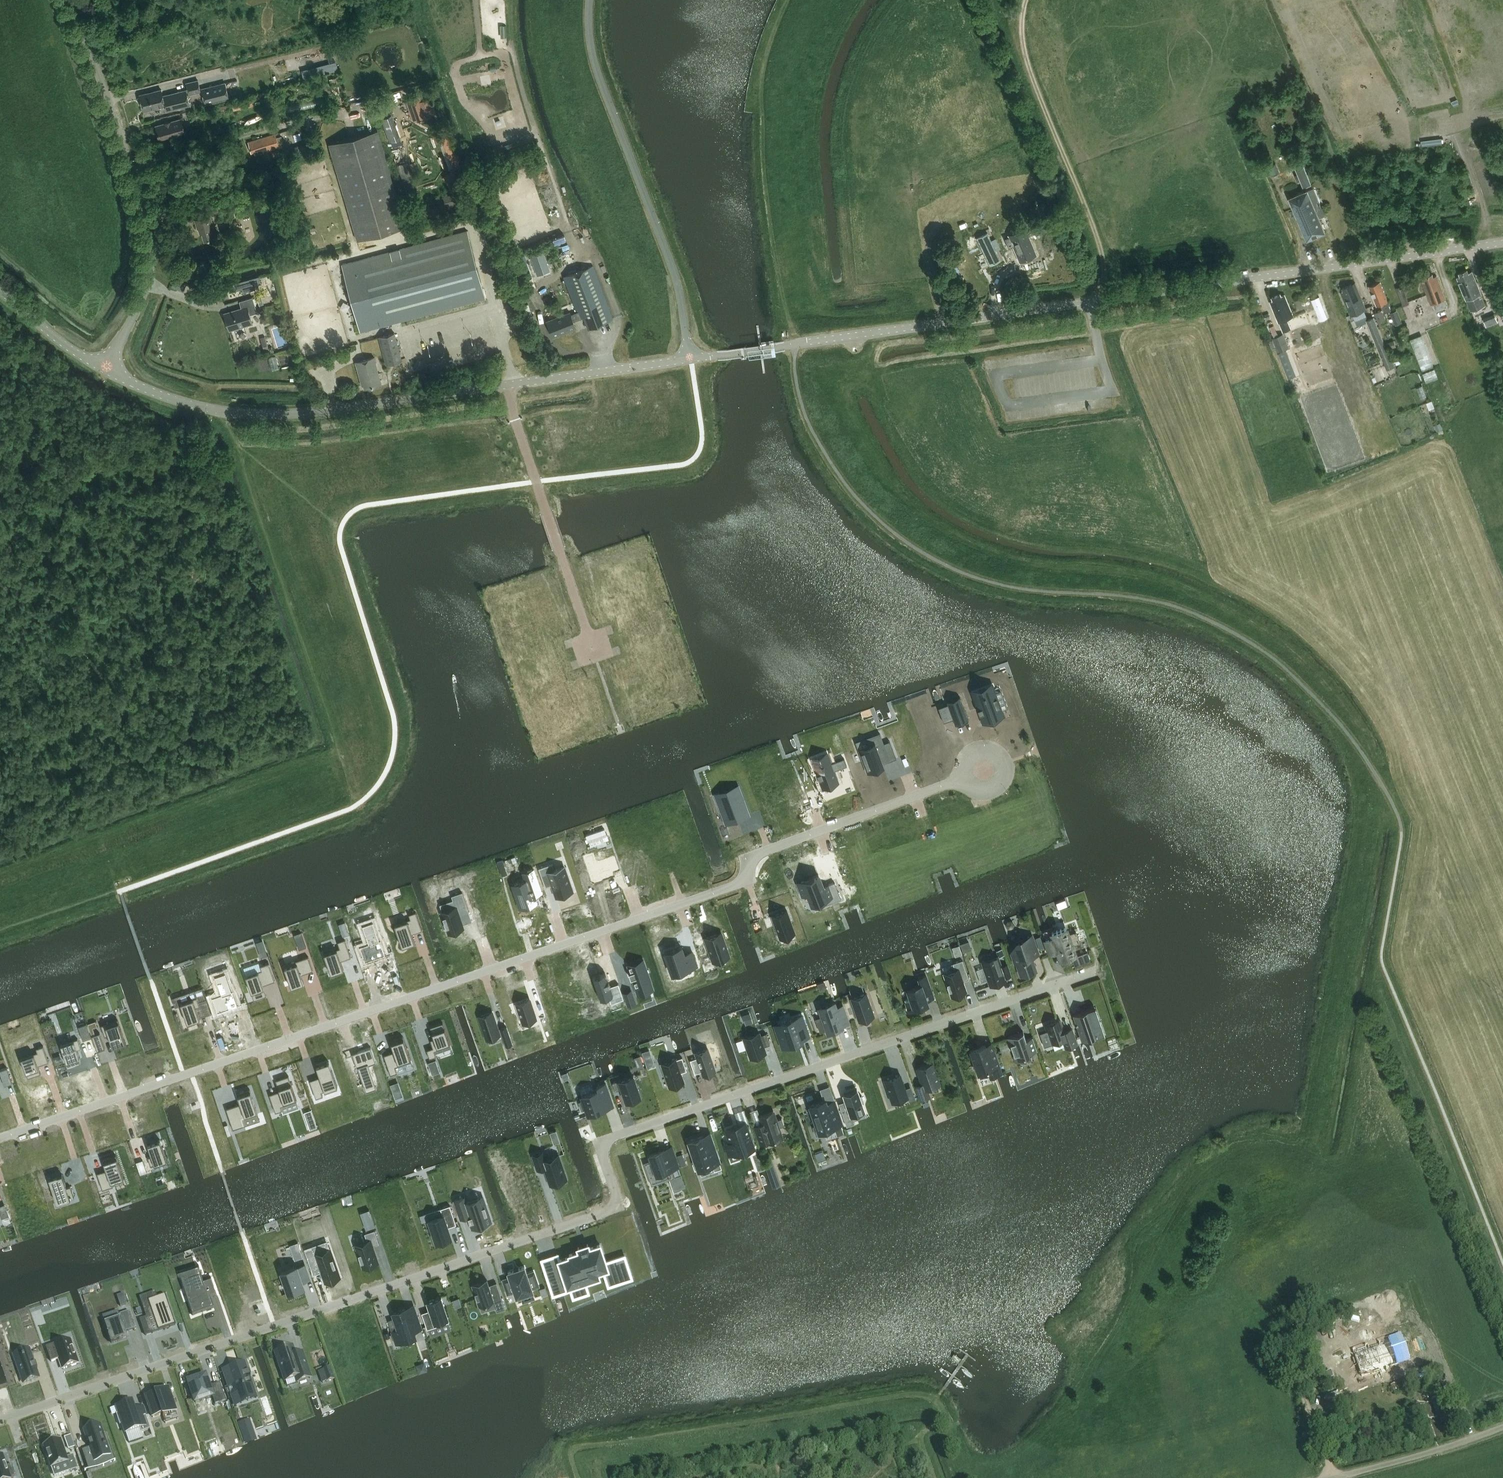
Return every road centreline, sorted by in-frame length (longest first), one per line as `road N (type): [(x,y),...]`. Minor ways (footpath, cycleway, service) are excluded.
road 1 (residential): [(1095,971),(605,1138),(613,1208),(0,1420)]
road 2 (residential): [(963,778),(748,857),(734,886),(0,1137)]
road 3 (unclassified): [(690,358),(1502,243)]
road 4 (unclassified): [(104,368),(188,403),(273,414),(508,385)]
road 5 (residential): [(104,368),(147,281),(148,224),(73,0)]
road 6 (residential): [(690,358),(678,282),(593,61),(591,0)]
road 7 (track): [(1025,0),(1023,51),(1099,240),(1103,299)]
road 8 (residential): [(508,385),(592,645)]
road 9 (unclassified): [(508,385),(690,358)]
road 10 (unclassified): [(1329,1477),(1502,1427)]
road 11 (unclassified): [(104,368),(0,291)]

